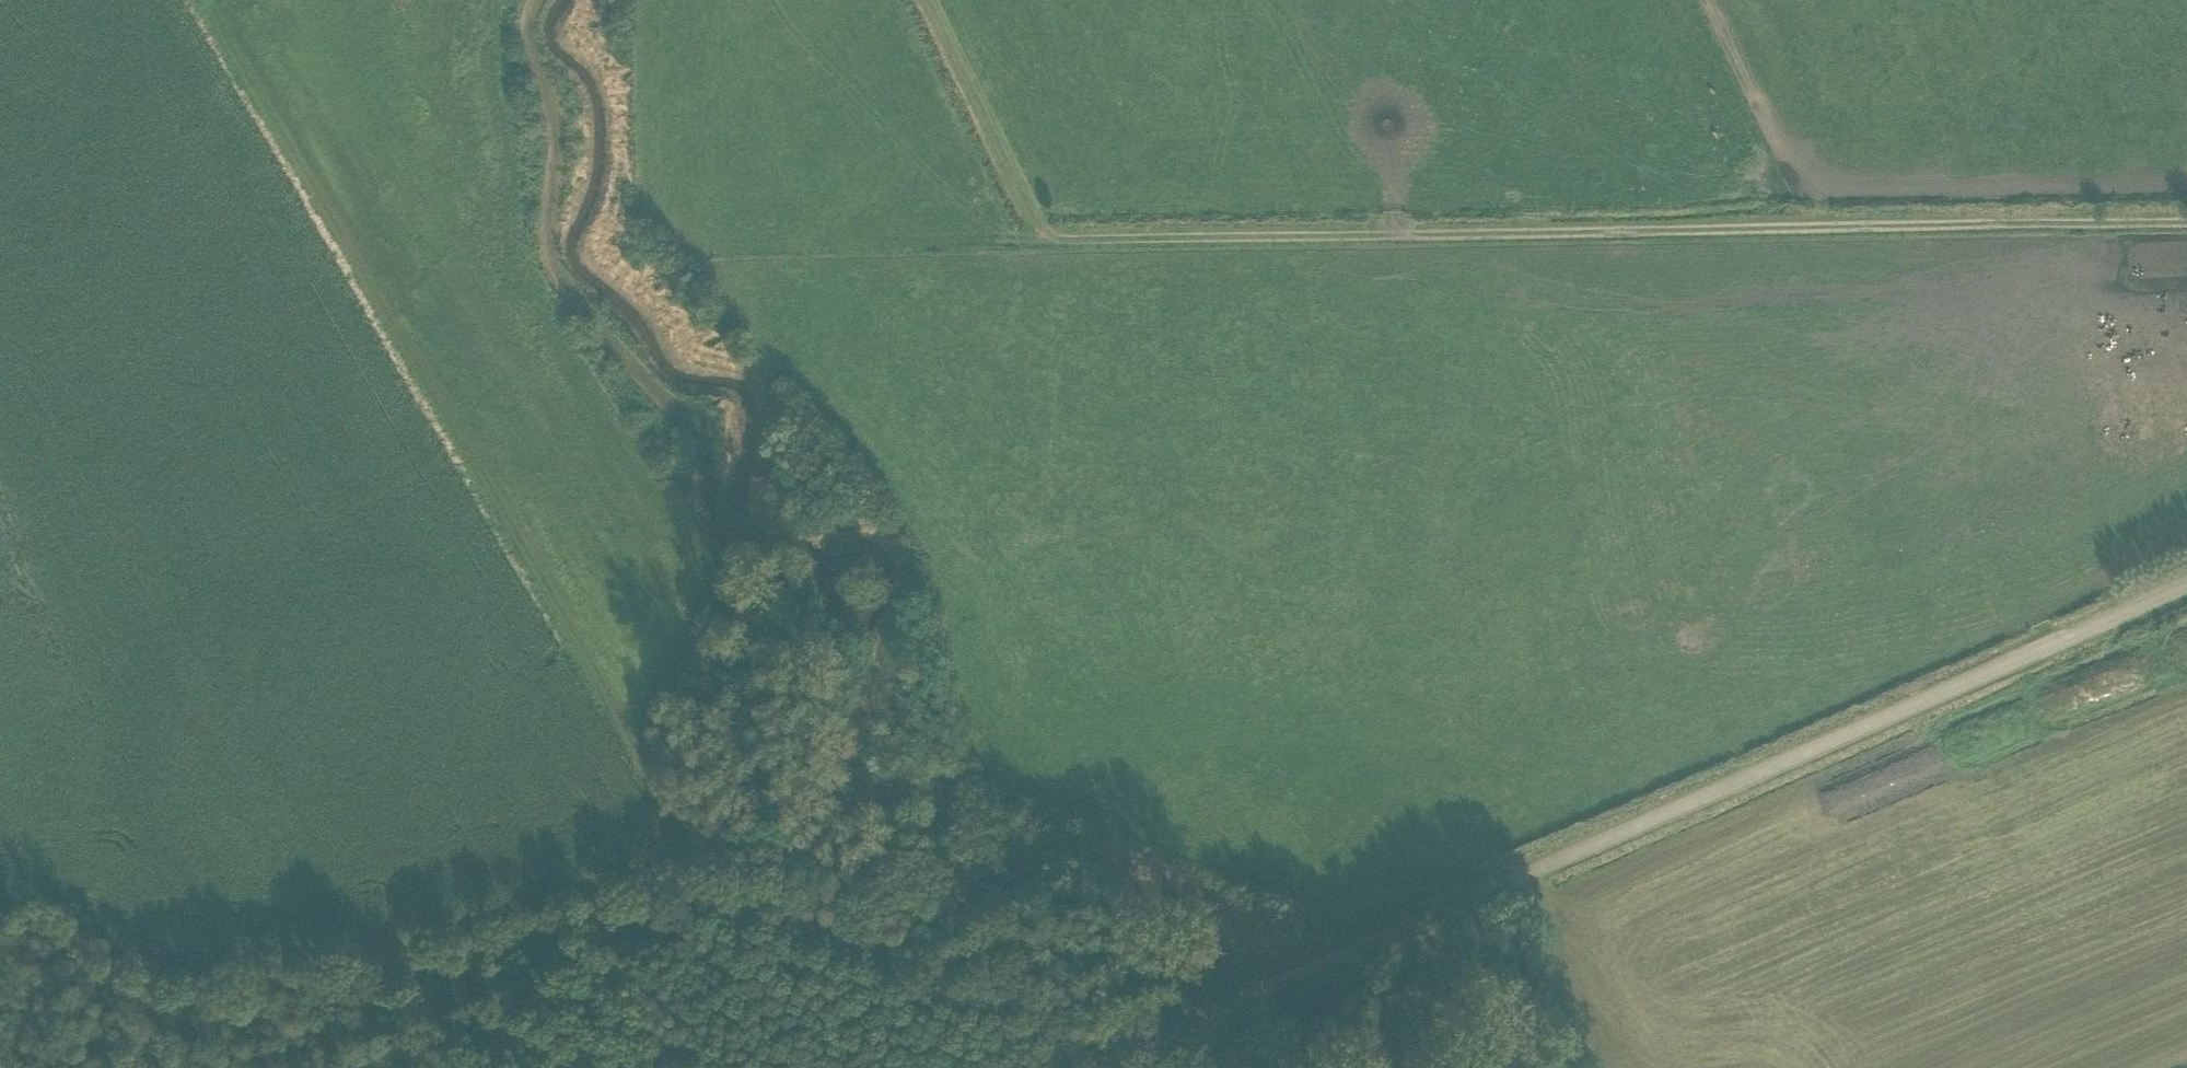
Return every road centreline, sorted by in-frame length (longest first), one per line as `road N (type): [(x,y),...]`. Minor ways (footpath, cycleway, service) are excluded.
road 1 (track): [(924,0),(1036,232),(2186,216)]
road 2 (unclassified): [(1068,1067),(1514,882),(2186,584)]

